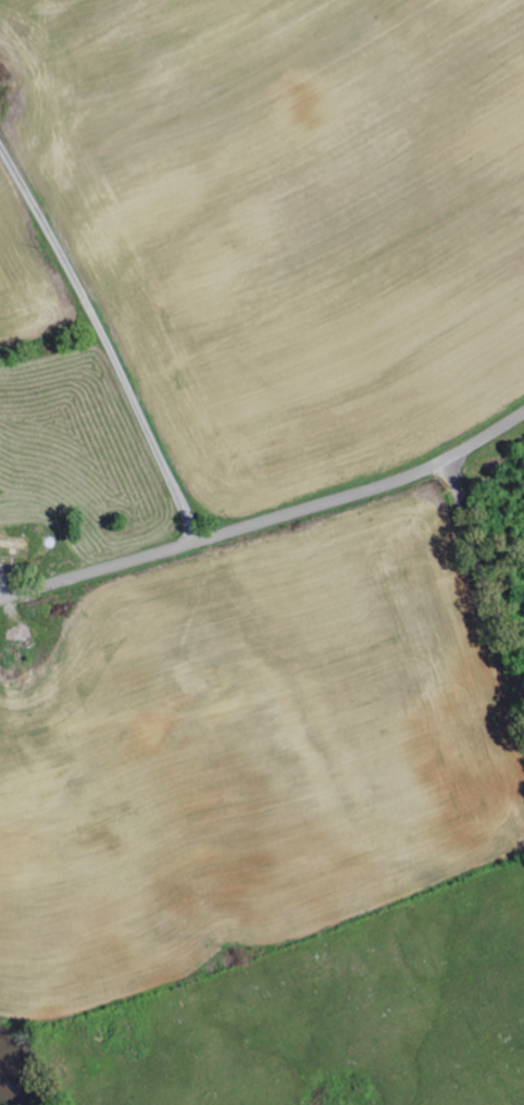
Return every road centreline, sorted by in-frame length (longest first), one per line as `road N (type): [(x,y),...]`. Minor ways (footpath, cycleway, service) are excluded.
road 1 (residential): [(0,597),(403,474),(523,409)]
road 2 (residential): [(195,539),(103,336),(0,146)]
road 3 (residential): [(523,703),(450,452)]

